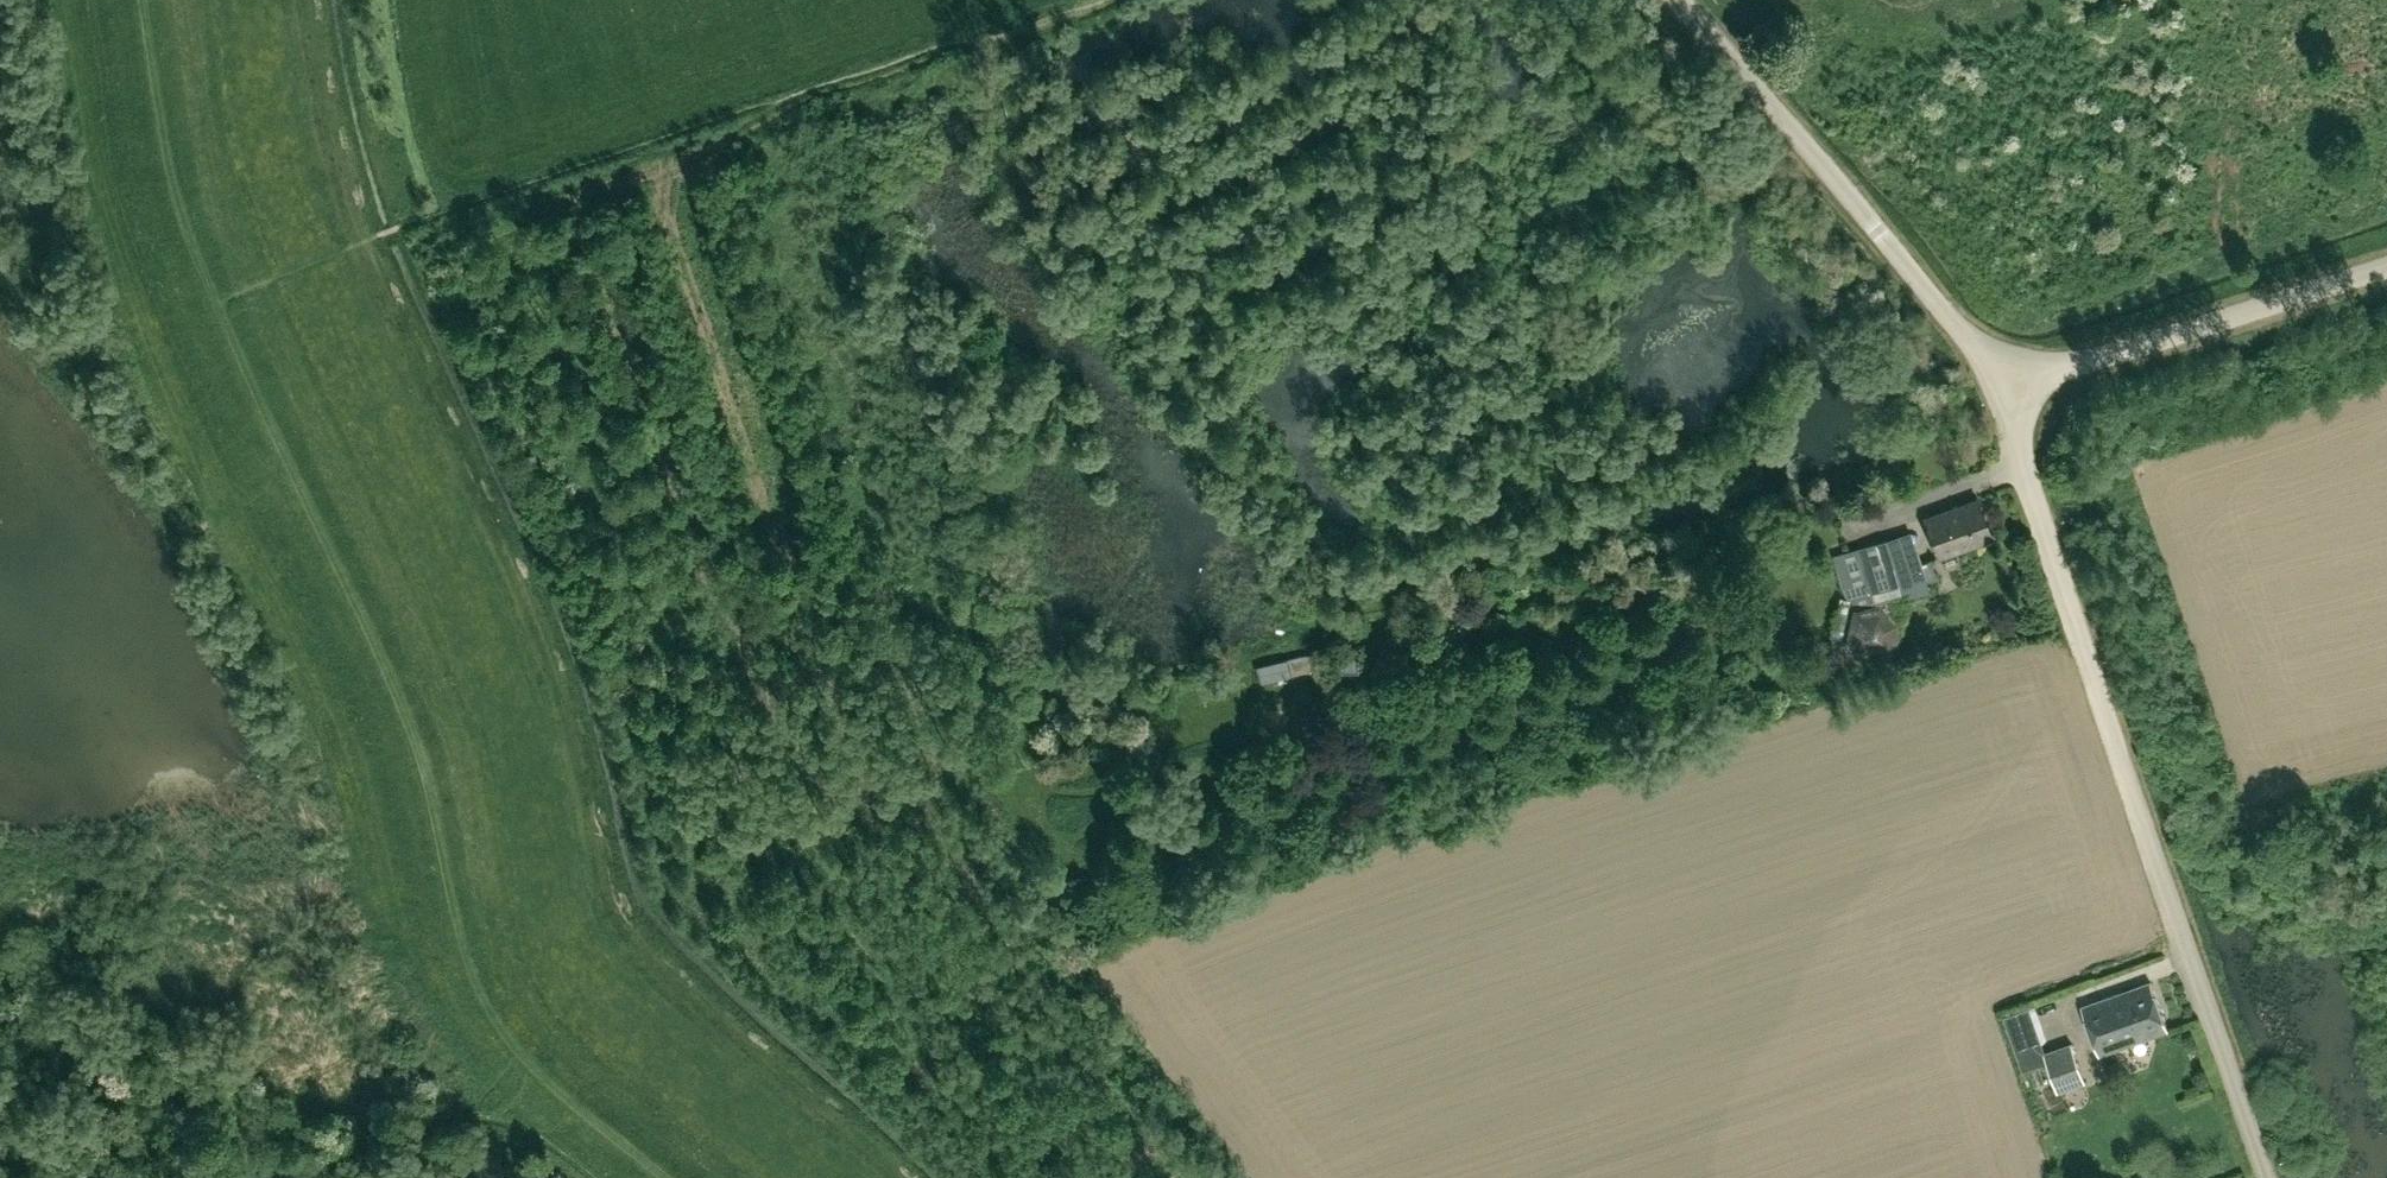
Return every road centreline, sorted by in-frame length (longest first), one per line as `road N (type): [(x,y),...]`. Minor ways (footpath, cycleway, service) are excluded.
road 1 (unclassified): [(2270,1177),(2026,482),(2015,444),(2014,377)]
road 2 (unclassified): [(2014,377),(1967,340),(1785,119),(1672,0)]
road 3 (unclassified): [(2014,377),(2386,265)]

